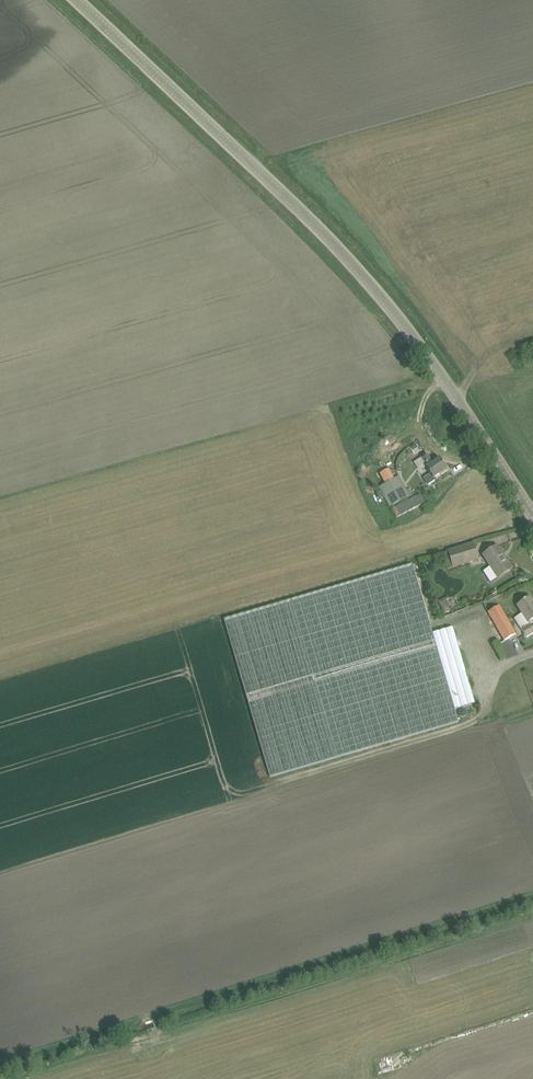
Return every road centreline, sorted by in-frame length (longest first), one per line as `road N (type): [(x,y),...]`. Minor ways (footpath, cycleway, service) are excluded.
road 1 (tertiary): [(532,516),(405,329),(322,233),(82,0)]

